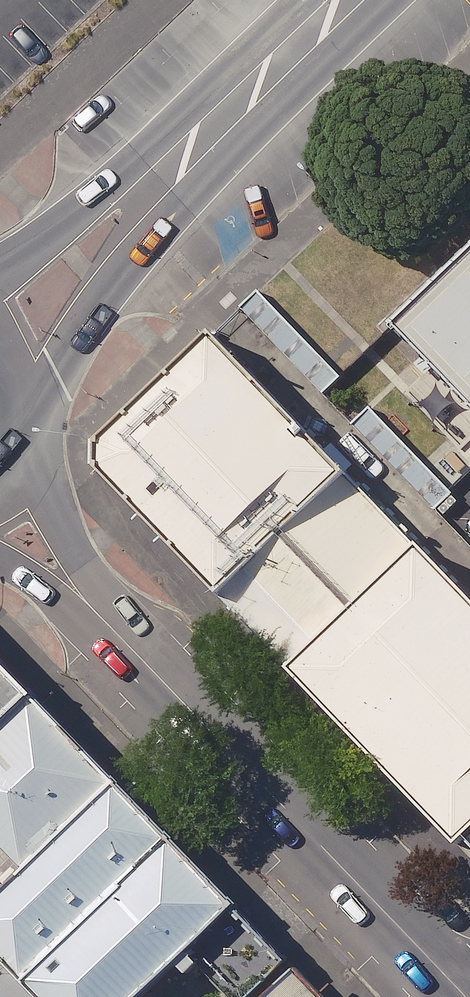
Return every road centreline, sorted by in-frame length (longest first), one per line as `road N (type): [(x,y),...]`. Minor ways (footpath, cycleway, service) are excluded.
road 1 (unclassified): [(469,996),(0,510)]
road 2 (trunk): [(349,0),(0,337)]
road 3 (trunk): [(0,348),(21,393),(23,421),(0,482)]

